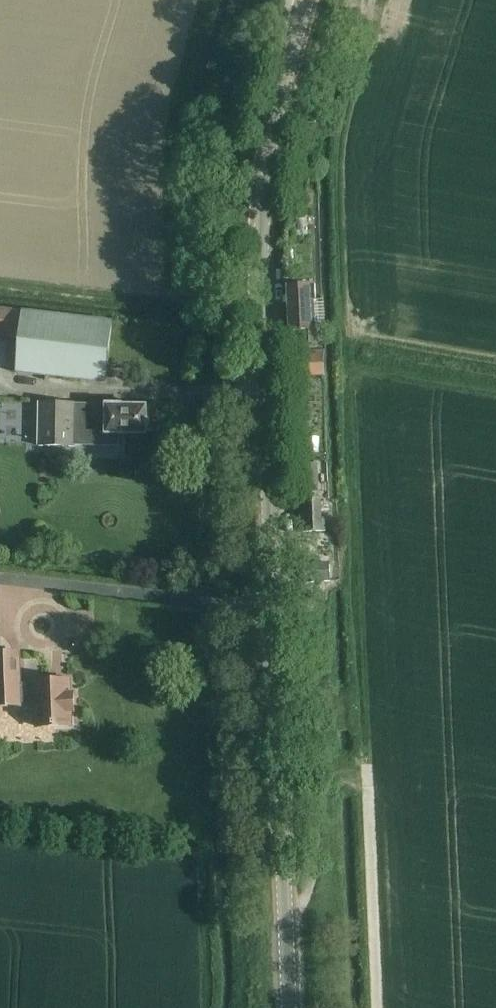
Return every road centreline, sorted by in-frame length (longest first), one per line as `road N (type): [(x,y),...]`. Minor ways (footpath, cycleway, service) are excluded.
road 1 (secondary): [(287,1007),(255,235),(263,146),(306,0)]
road 2 (track): [(379,1007),(369,772)]

